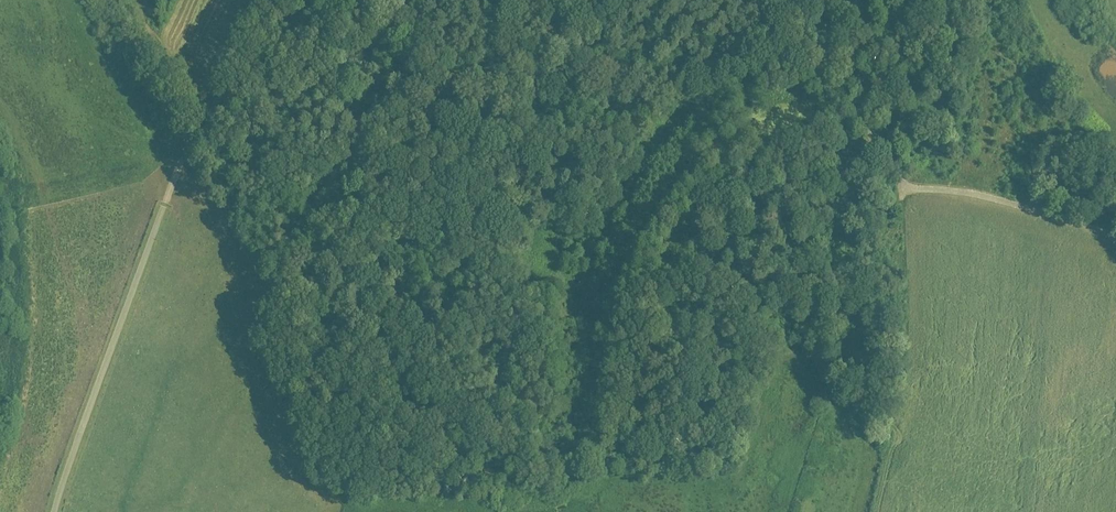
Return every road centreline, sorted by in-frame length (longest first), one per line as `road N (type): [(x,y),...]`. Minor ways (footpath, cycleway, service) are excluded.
road 1 (unclassified): [(54,511),(185,155),(236,92),(351,0)]
road 2 (unclassified): [(858,0),(843,88),(903,190),(1022,207),(1115,238)]

